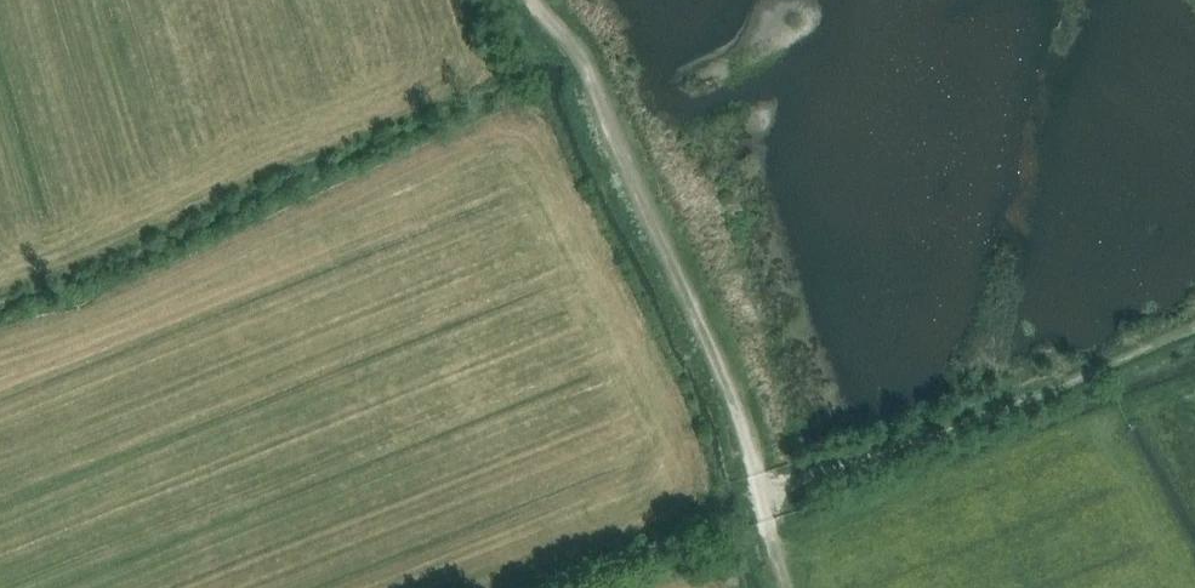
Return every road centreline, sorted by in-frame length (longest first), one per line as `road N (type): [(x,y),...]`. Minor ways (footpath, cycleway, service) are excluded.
road 1 (track): [(539,0),(582,49),(617,150),(711,338),(761,491)]
road 2 (track): [(761,491),(1194,325)]

